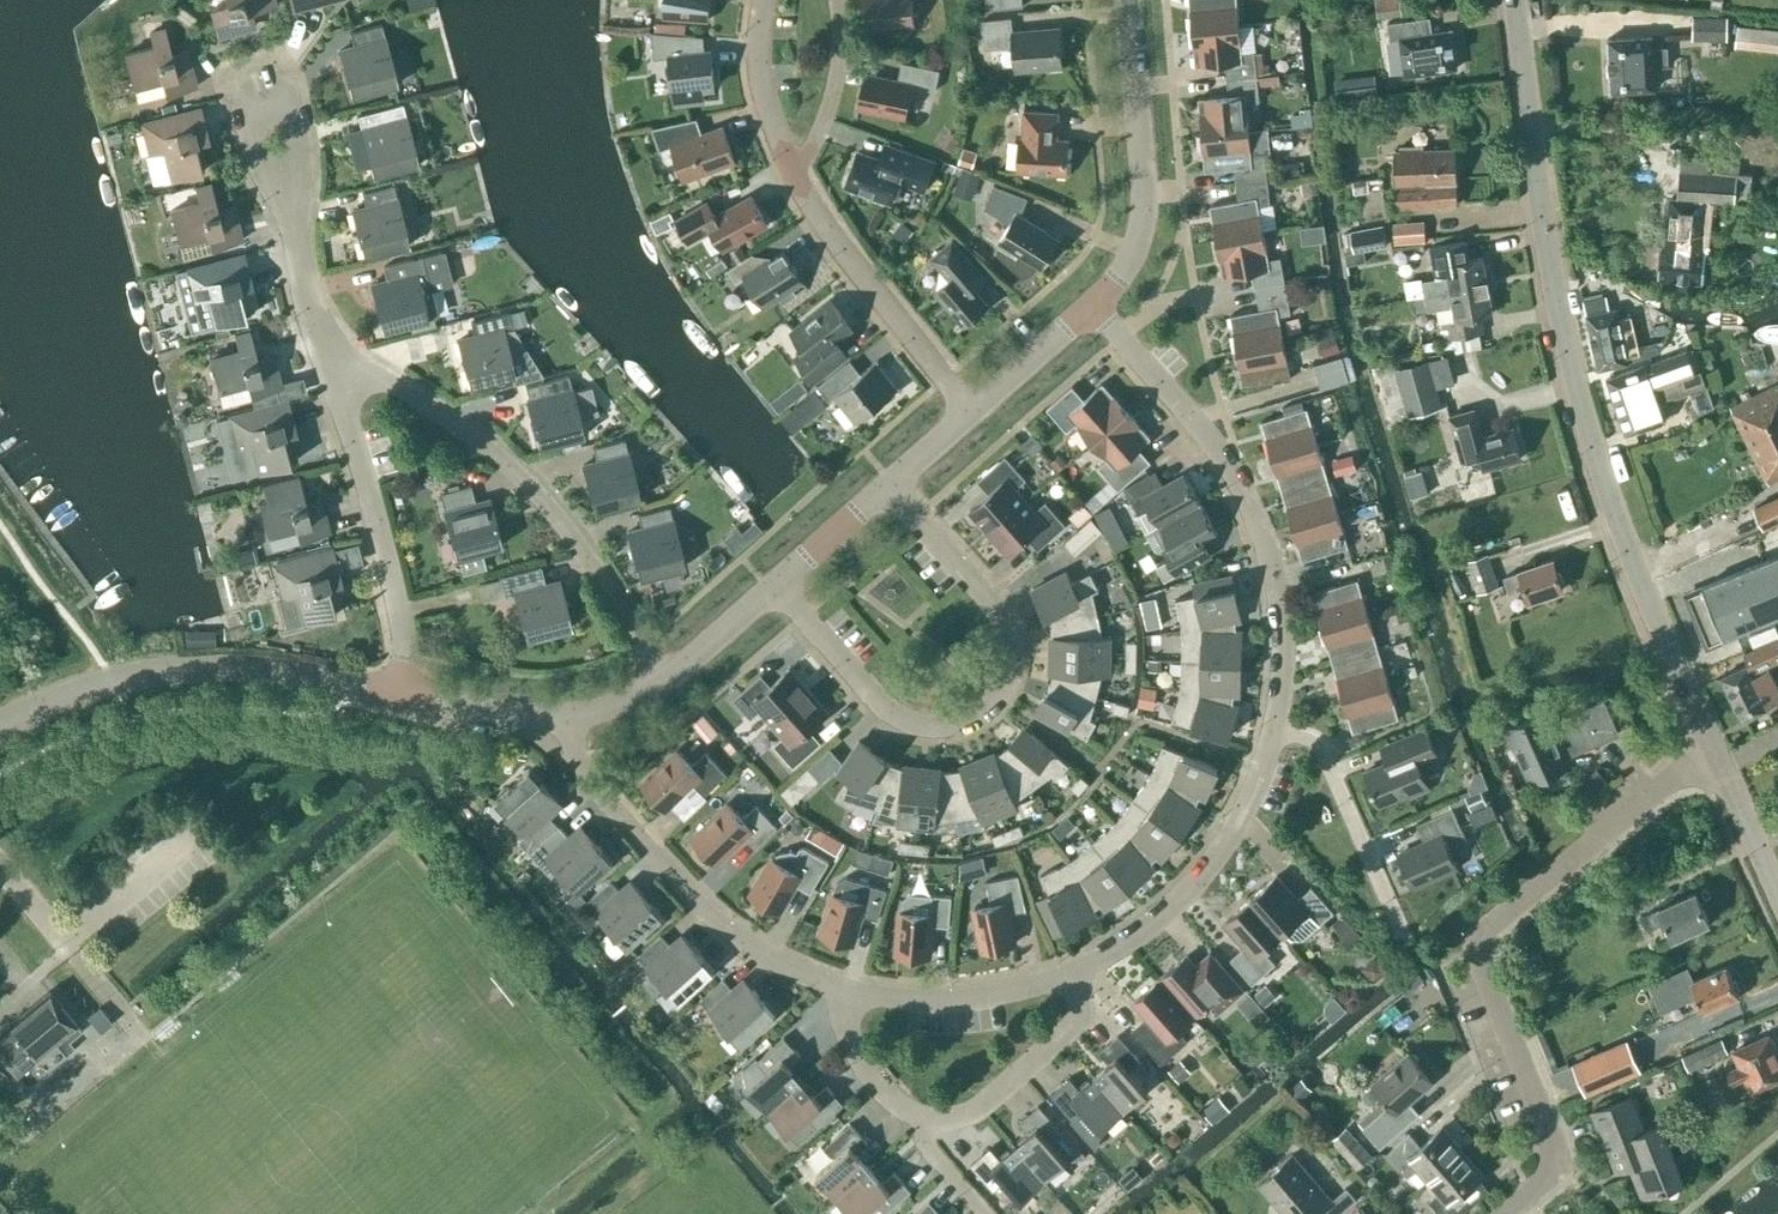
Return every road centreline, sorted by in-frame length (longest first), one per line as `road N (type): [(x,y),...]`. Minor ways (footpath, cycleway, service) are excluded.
road 1 (tertiary): [(1721,756),(1638,563),(1582,396),(1548,244),(1516,0)]
road 2 (residential): [(1506,1213),(1560,1166),(1474,954),(1493,928),(1656,794),(1721,756)]
road 3 (residential): [(778,589),(877,703),(921,726),(963,724),(997,694),(1013,641),(994,603),(897,488)]
road 4 (residential): [(661,690),(576,544),(524,482),(333,347)]
road 5 (residential): [(1095,312),(1227,478),(1253,523),(1280,659),(1272,732)]
road 6 (tertiary): [(0,727),(110,678),(226,665),(405,695)]
road 7 (residential): [(847,992),(852,1038),(873,1070),(914,1111),(946,1119),(974,1111),(1085,1020),(1079,969)]
road 8 (residential): [(847,992),(735,931),(593,783),(566,724)]
road 9 (residential): [(405,695),(404,650),(333,347)]
road 10 (tertiary): [(1095,312),(1120,288),(1143,234),(1129,0)]
road 11 (residential): [(1272,732),(1266,767),(1205,877),(1150,929),(1079,969)]
road 12 (residential): [(975,411),(851,258),(795,170)]
road 13 (residential): [(1398,926),(1325,761),(1272,732)]
road 14 (residential): [(1079,969),(1011,987),(847,992)]
road 15 (residential): [(333,347),(282,173)]
road 16 (residential): [(795,170),(822,132),(836,90),(835,0)]
road 17 (residential): [(795,170),(766,107),(759,44),(765,0)]
road 18 (tertiary): [(405,695),(526,725),(566,724)]
road 19 (tertiary): [(778,589),(897,488)]
road 20 (tertiary): [(975,411),(1095,312)]
road 21 (tertiary): [(661,690),(778,589)]
road 22 (tertiary): [(1777,890),(1721,756)]
road 23 (residential): [(282,173),(298,161),(303,141),(285,117),(256,119),(243,134),(243,153)]

